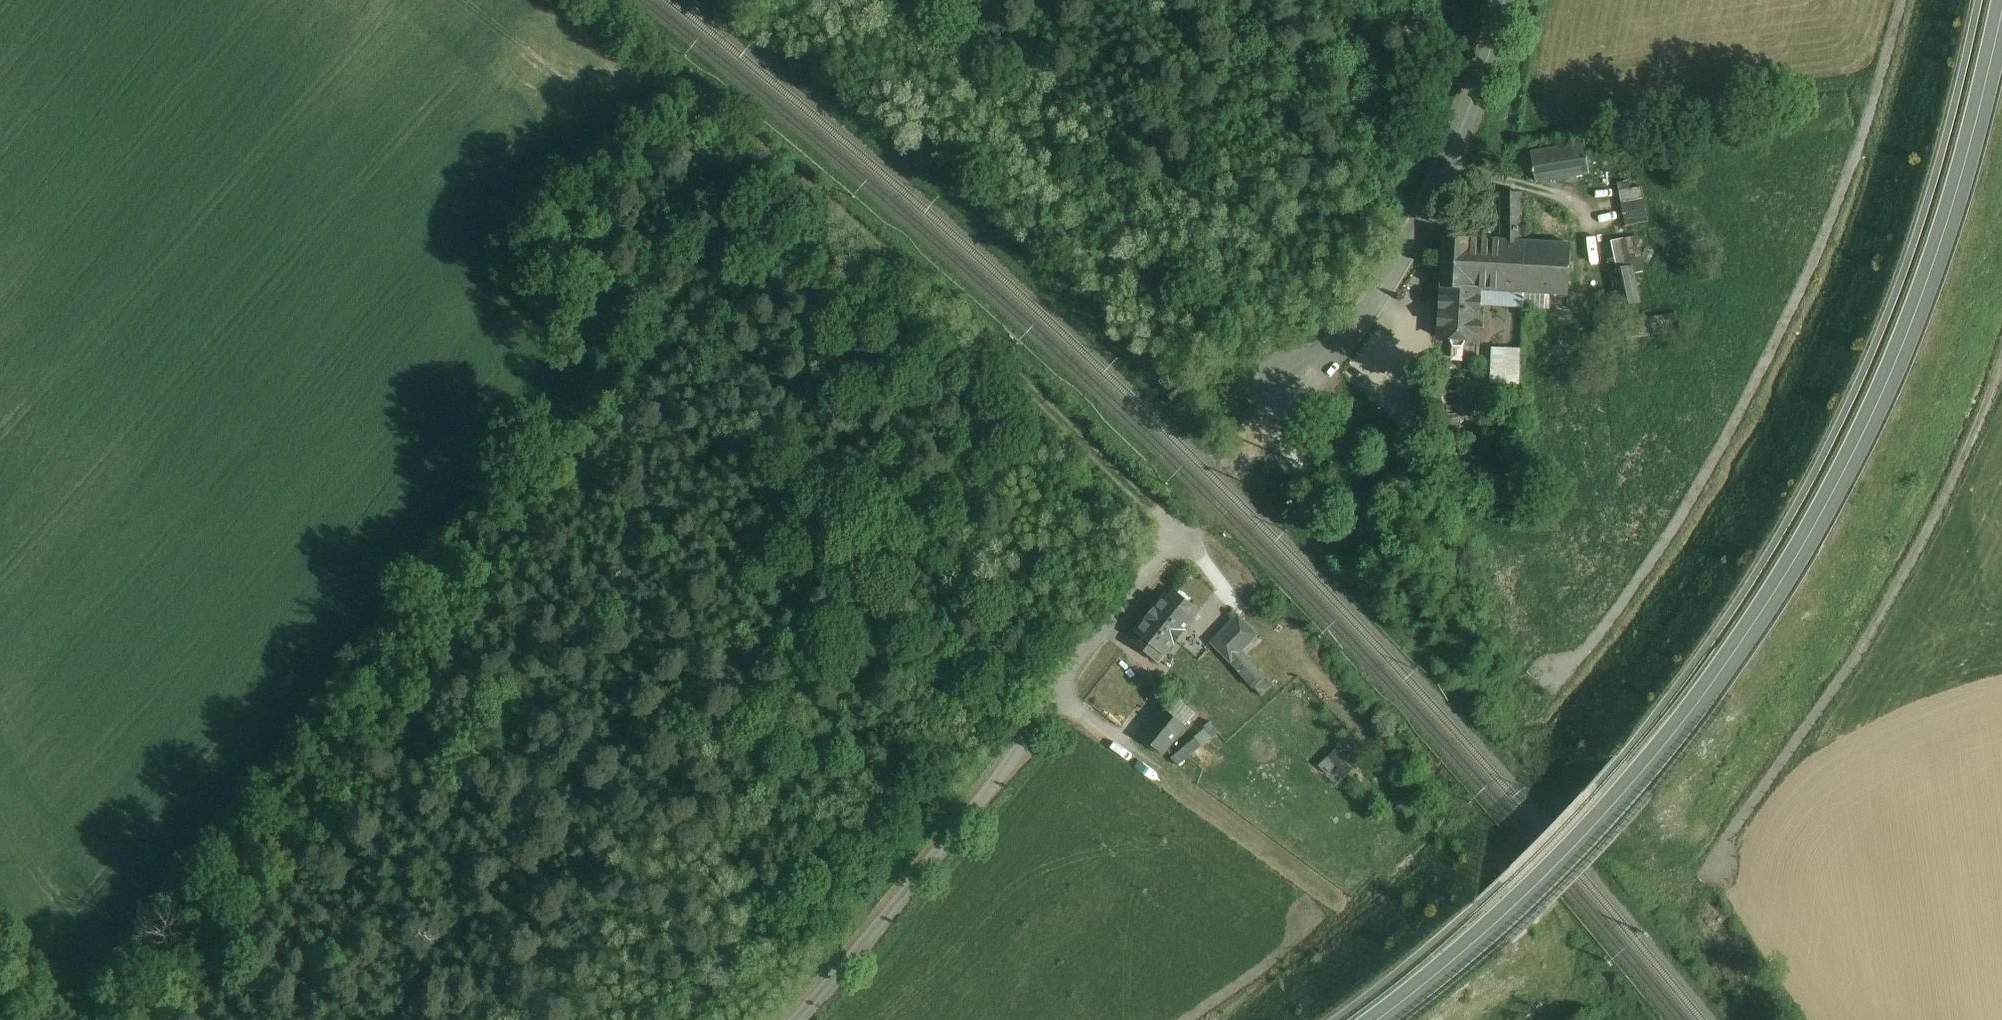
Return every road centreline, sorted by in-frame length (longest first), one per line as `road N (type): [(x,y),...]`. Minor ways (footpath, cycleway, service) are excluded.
road 1 (secondary): [(1360,1019),(1495,902),(1628,769),(1777,560),(1838,461),(1897,333),(1943,218),(1999,0)]
road 2 (unclassified): [(1174,524),(1162,553),(1065,687),(793,1019)]
road 3 (unclassified): [(1505,0),(1471,110),(1386,275),(1327,367),(1291,383)]

